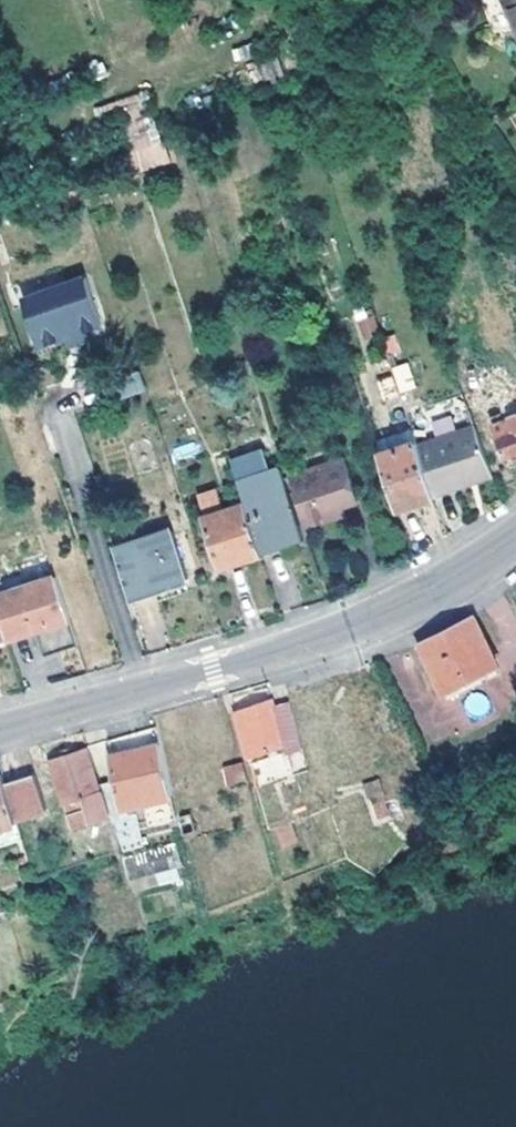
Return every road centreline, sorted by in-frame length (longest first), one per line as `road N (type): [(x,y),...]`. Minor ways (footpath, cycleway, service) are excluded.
road 1 (tertiary): [(0,737),(355,627),(435,596),(515,543)]

